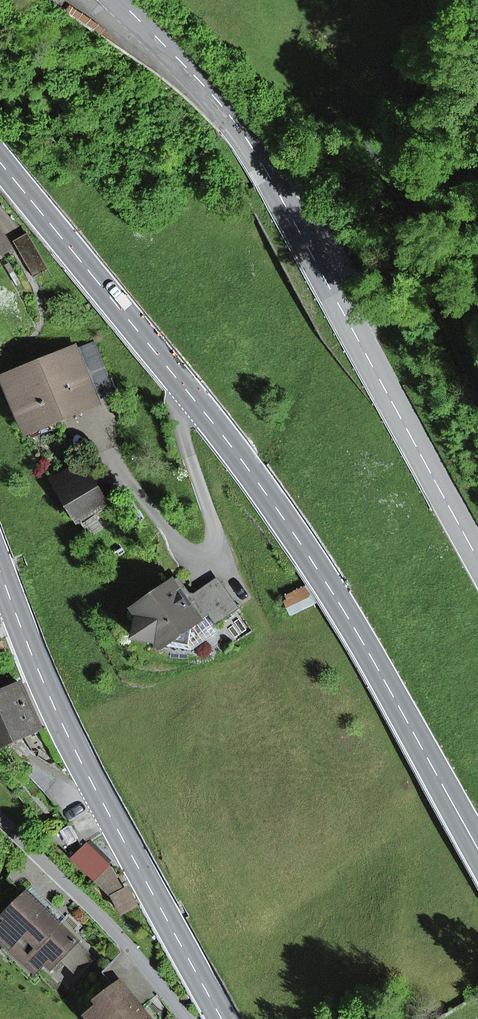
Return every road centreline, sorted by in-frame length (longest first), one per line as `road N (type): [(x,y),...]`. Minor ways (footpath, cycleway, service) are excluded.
road 1 (primary): [(477,849),(312,561),(185,389),(0,165)]
road 2 (primary): [(117,0),(246,135),(477,556)]
road 3 (primary): [(0,570),(55,707),(223,1018)]
road 4 (residential): [(186,1018),(130,947),(0,818)]

